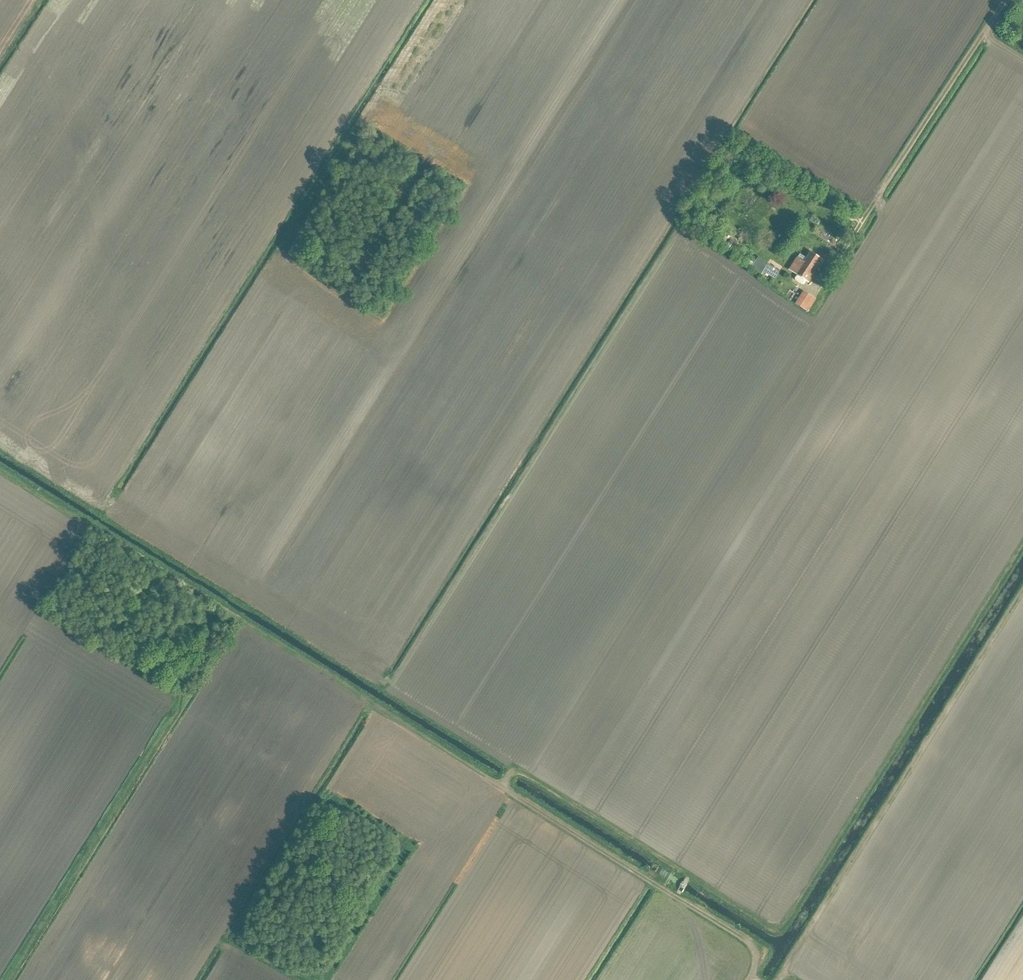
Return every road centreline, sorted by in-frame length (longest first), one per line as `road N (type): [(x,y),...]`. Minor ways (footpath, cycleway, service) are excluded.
road 1 (track): [(1022,546),(780,930),(511,773)]
road 2 (track): [(502,786),(0,466)]
road 3 (track): [(779,979),(1022,593)]
road 4 (track): [(750,979),(757,962),(747,941),(502,786),(511,773)]
road 5 (track): [(1006,0),(847,244)]

